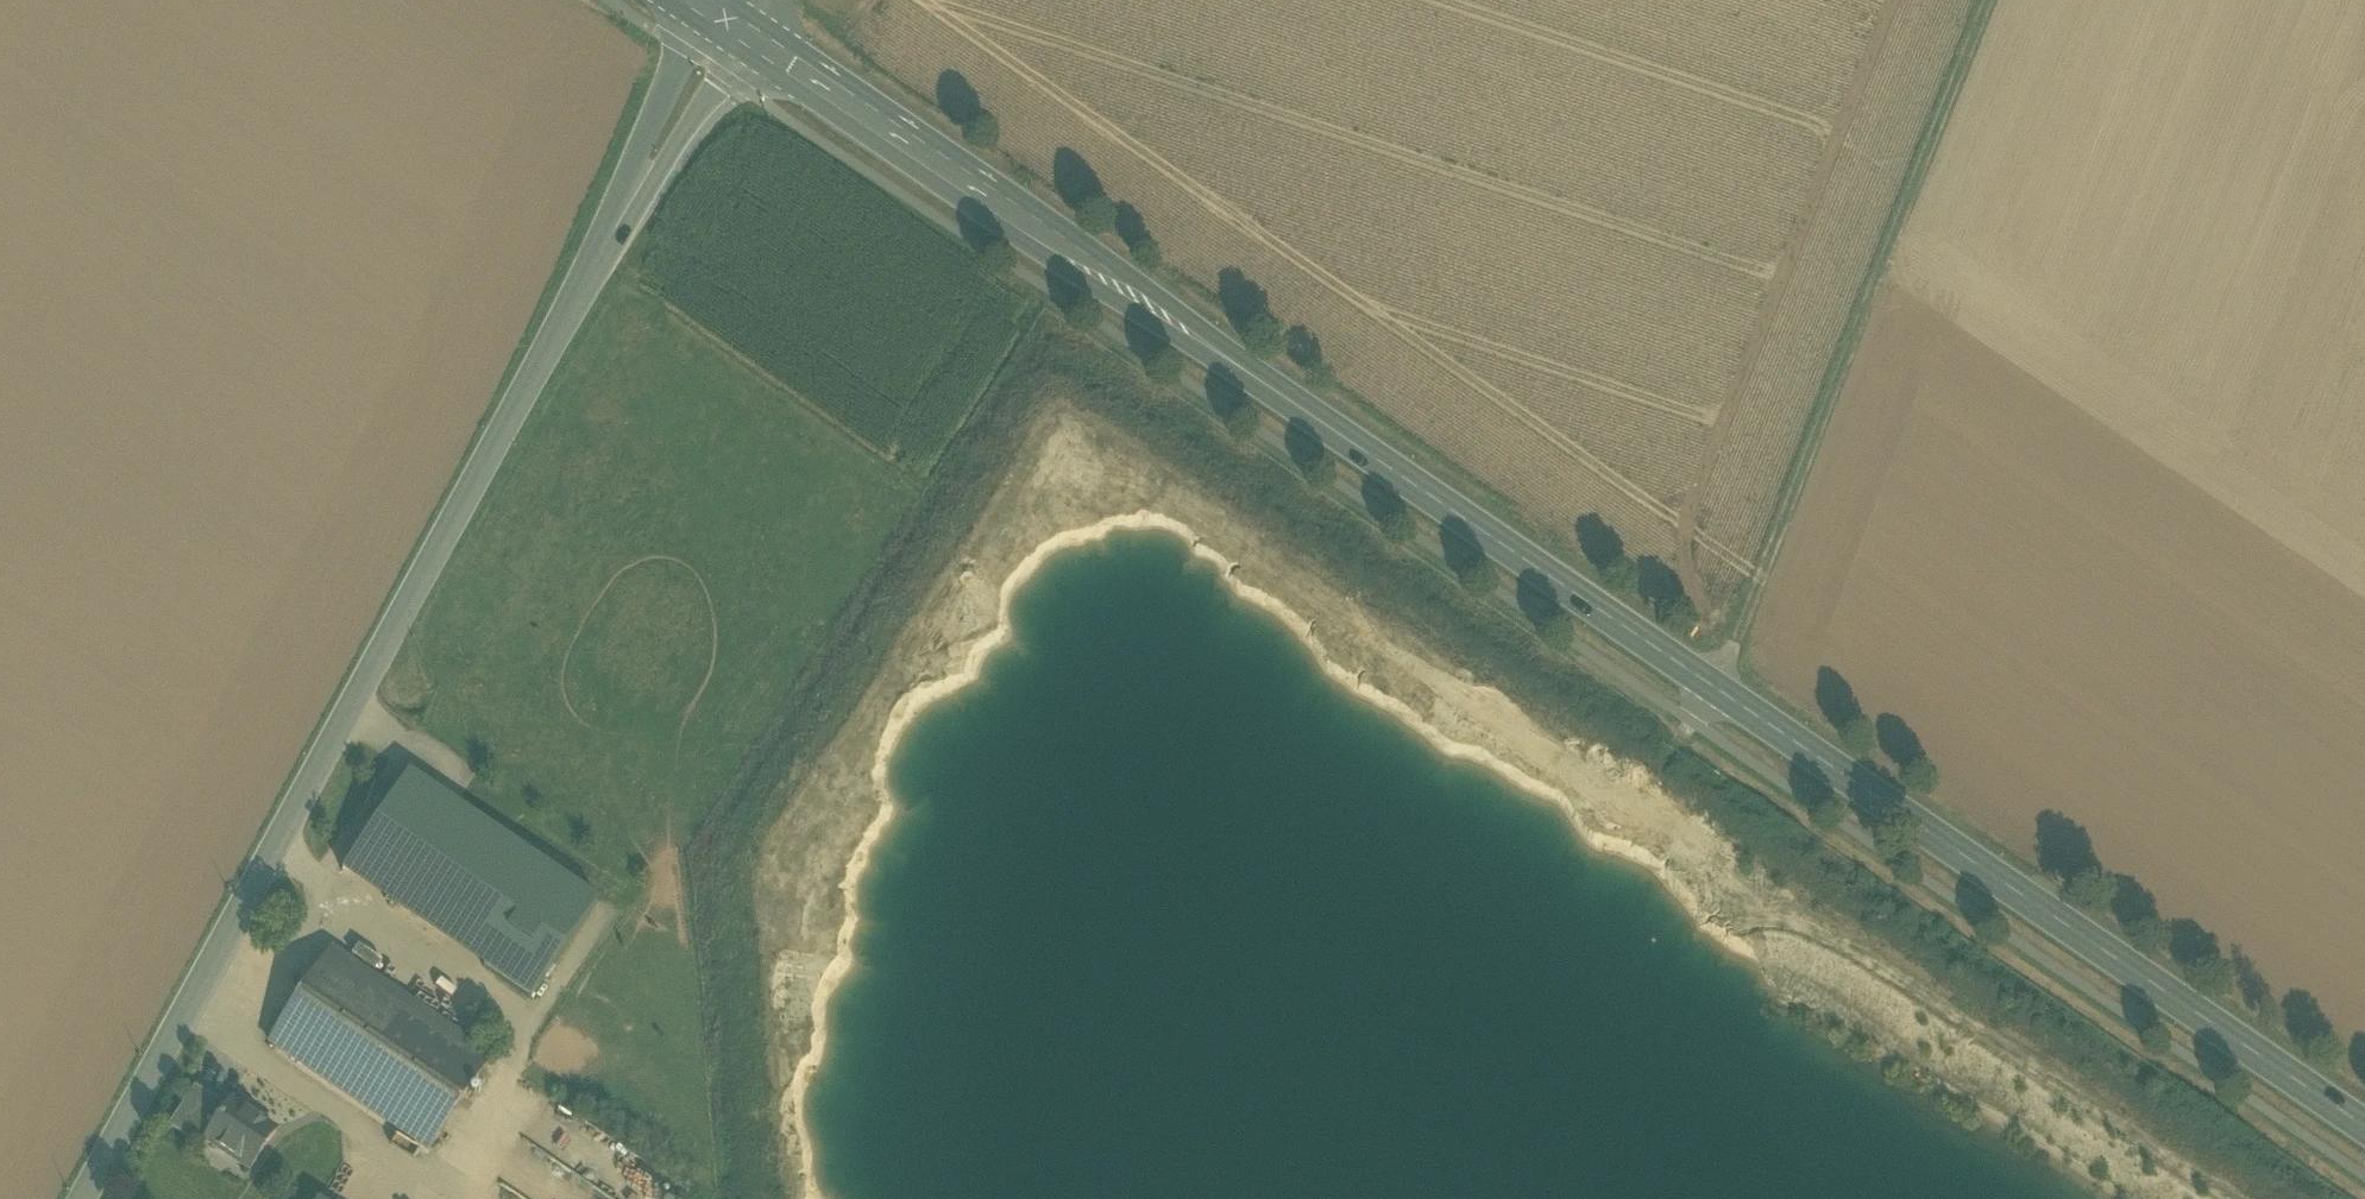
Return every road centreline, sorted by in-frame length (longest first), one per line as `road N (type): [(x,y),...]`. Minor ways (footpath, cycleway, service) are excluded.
road 1 (primary): [(732,31),(2364,1130)]
road 2 (unclassified): [(732,31),(78,1198)]
road 3 (track): [(1672,751),(1732,650),(1989,0)]

